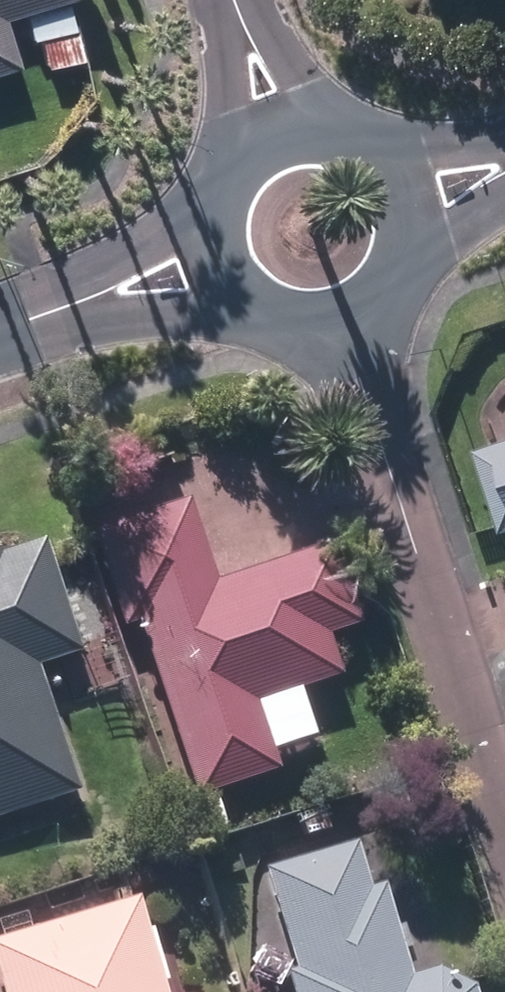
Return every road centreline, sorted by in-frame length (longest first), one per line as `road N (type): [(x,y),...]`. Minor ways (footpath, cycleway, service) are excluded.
road 1 (residential): [(343,329),(504,827)]
road 2 (residential): [(253,313),(73,305)]
road 3 (residential): [(73,305),(103,273),(212,221)]
road 4 (residential): [(238,162),(228,0)]
road 5 (residential): [(243,0),(323,128)]

